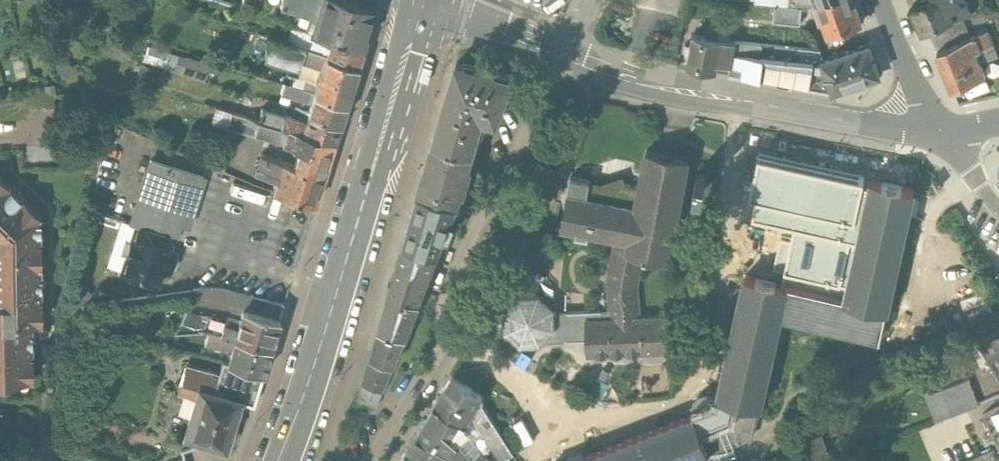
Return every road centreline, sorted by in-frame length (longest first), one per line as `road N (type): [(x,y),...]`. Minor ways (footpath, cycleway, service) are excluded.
road 1 (primary): [(420,0),(314,368),(279,460)]
road 2 (residential): [(566,55),(442,308),(449,336),(437,362),(371,460)]
road 3 (tertiary): [(566,55),(826,111),(952,120)]
road 4 (tertiary): [(424,0),(566,55)]
road 5 (residential): [(897,0),(952,120)]

